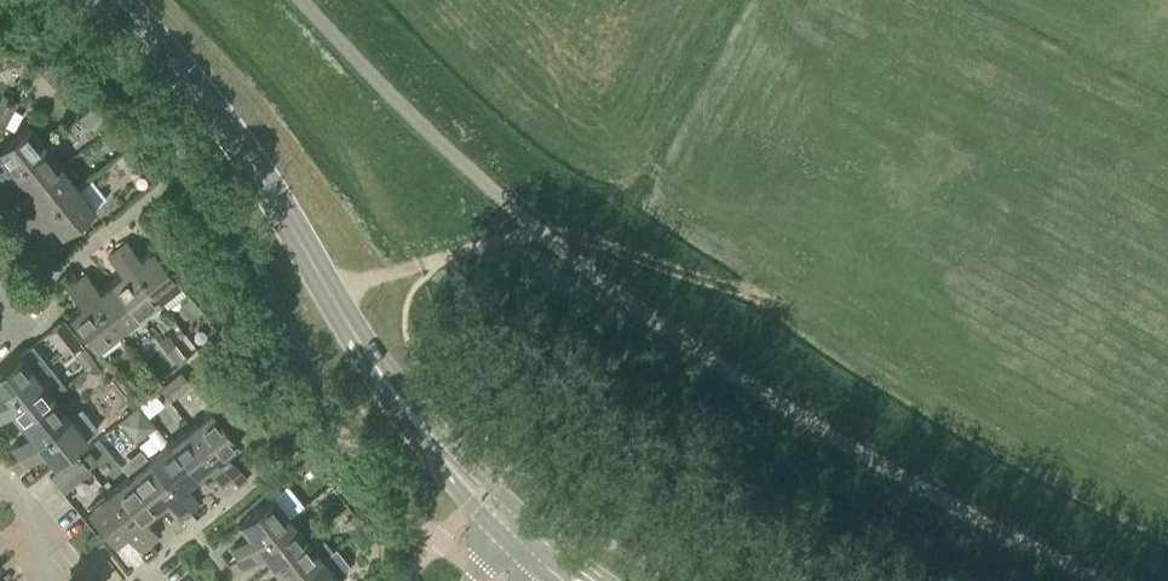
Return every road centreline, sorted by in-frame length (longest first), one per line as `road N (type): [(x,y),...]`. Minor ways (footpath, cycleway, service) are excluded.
road 1 (secondary): [(532,549),(477,501),(382,380),(196,101),(106,0)]

